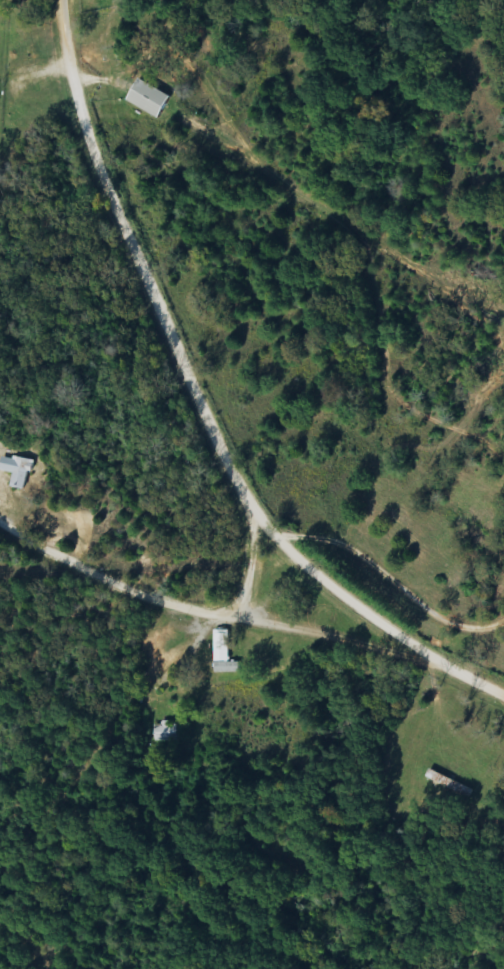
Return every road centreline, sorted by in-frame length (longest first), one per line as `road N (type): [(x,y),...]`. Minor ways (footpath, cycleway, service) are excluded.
road 1 (residential): [(503,718),(412,670),(338,645),(327,605),(203,465),(99,210),(65,0)]
road 2 (residential): [(15,541),(218,655),(338,645)]
road 3 (residential): [(0,534),(15,541),(74,498),(117,391),(121,265)]

